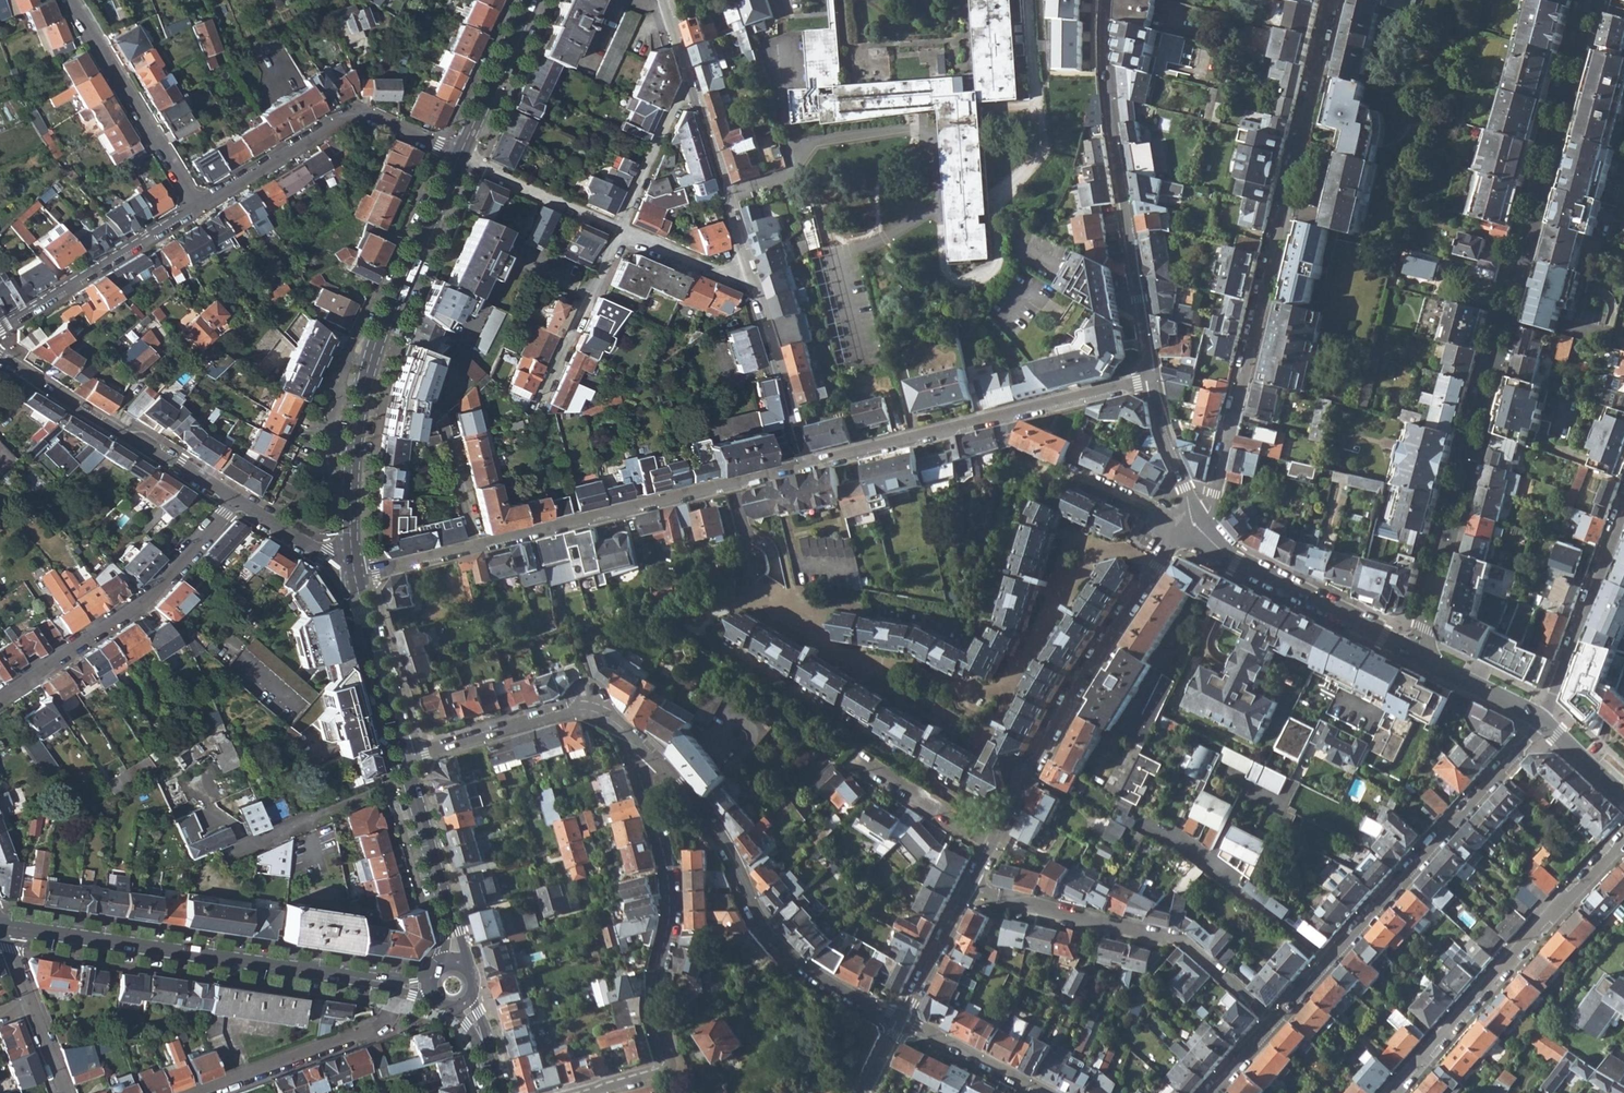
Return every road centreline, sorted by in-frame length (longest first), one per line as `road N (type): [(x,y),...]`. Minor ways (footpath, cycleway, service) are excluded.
road 1 (residential): [(1593,0),(1416,651)]
road 2 (residential): [(1195,526),(1214,495),(1332,0)]
road 3 (primary): [(459,157),(371,365),(351,502),(354,577)]
road 4 (residential): [(0,925),(414,987)]
road 5 (residential): [(589,1092),(657,1077),(668,1065),(654,1006),(674,898),(670,854),(651,794),(660,767)]
road 6 (residential): [(1106,0),(1109,76),(1153,381)]
road 7 (residential): [(1195,526),(1153,568),(1081,679),(992,846)]
road 8 (residential): [(660,767),(738,871),(763,929),(807,969),(900,1023)]
road 9 (residential): [(806,468),(1153,381)]
road 10 (residential): [(475,549),(806,468)]
road 11 (residential): [(1623,840),(1394,1092)]
road 12 (residential): [(974,882),(1183,943),(1276,1021)]
road 13 (residential): [(1329,962),(1540,723)]
road 14 (residential): [(0,696),(145,602),(235,504)]
road 15 (residential): [(194,206),(357,111),(459,157)]
road 16 (residential): [(407,758),(581,710),(617,725),(660,767)]
road 17 (residential): [(0,362),(235,504)]
road 18 (residential): [(1195,526),(1230,560),(1416,651)]
road 19 (residential): [(200,1092),(382,1026),(414,987)]
road 20 (residential): [(194,206),(69,0)]
road 21 (residential): [(1540,723),(1623,502)]
road 22 (residential): [(0,328),(194,206)]
road 23 (residential): [(1329,962),(1156,828)]
road 24 (residential): [(686,76),(753,284)]
road 25 (residential): [(231,826),(249,842),(413,781)]
road 26 (primary): [(413,781),(456,972)]
road 27 (residential): [(619,227),(540,404)]
road 28 (residential): [(753,284),(806,468)]
road 29 (primary): [(354,577),(407,758)]
road 30 (residential): [(1195,526),(1072,471),(1050,480),(1026,470)]
road 31 (residential): [(459,157),(619,227)]
road 32 (primary): [(531,0),(459,157)]
road 33 (residential): [(686,76),(619,227)]
road 34 (residential): [(900,1023),(1047,1092)]
road 35 (residential): [(992,846),(855,760)]
road 36 (residential): [(974,882),(900,1023)]
road 37 (residential): [(1153,381),(1161,433),(1195,526)]
road 38 (residential): [(619,227),(753,284)]
road 39 (residential): [(1416,651),(1540,723)]
road 40 (residential): [(235,504),(354,577)]
road 41 (residential): [(475,549),(447,420)]
road 42 (residential): [(354,577),(475,549)]

